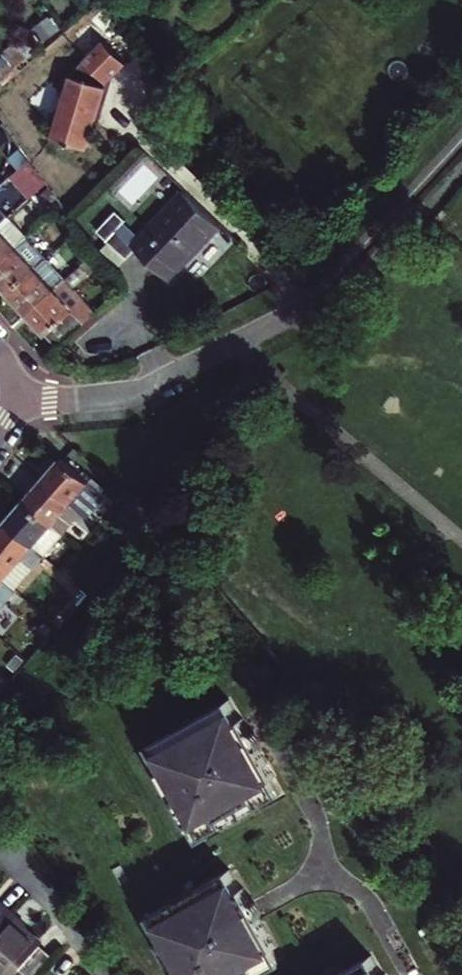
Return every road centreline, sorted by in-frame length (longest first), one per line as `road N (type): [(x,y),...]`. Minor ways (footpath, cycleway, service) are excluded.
road 1 (residential): [(242,340),(134,392),(11,404)]
road 2 (residential): [(106,974),(8,852)]

